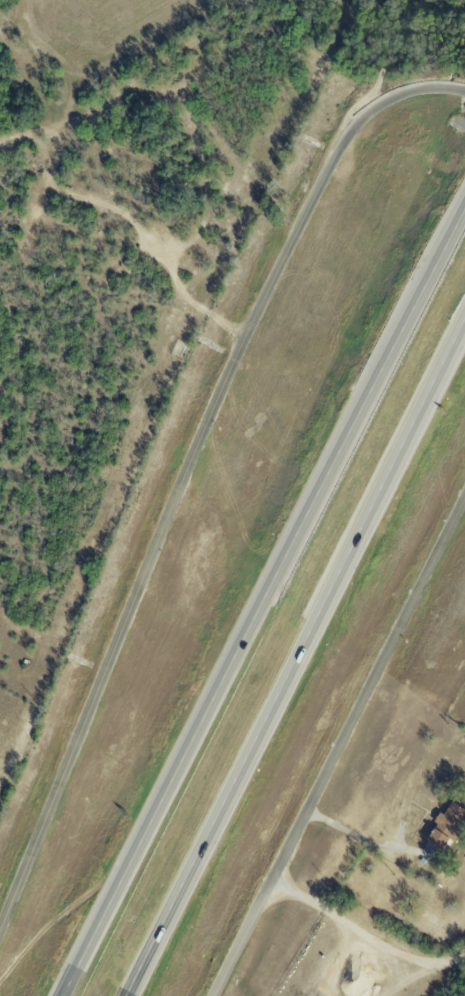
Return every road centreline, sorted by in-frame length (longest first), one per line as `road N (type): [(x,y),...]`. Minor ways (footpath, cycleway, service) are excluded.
road 1 (tertiary): [(0,922),(209,420),(338,152),(392,98),(422,89),(464,92)]
road 2 (motorway): [(464,210),(67,995)]
road 3 (motorway): [(129,995),(464,322)]
road 4 (tertiary): [(464,494),(212,995)]

